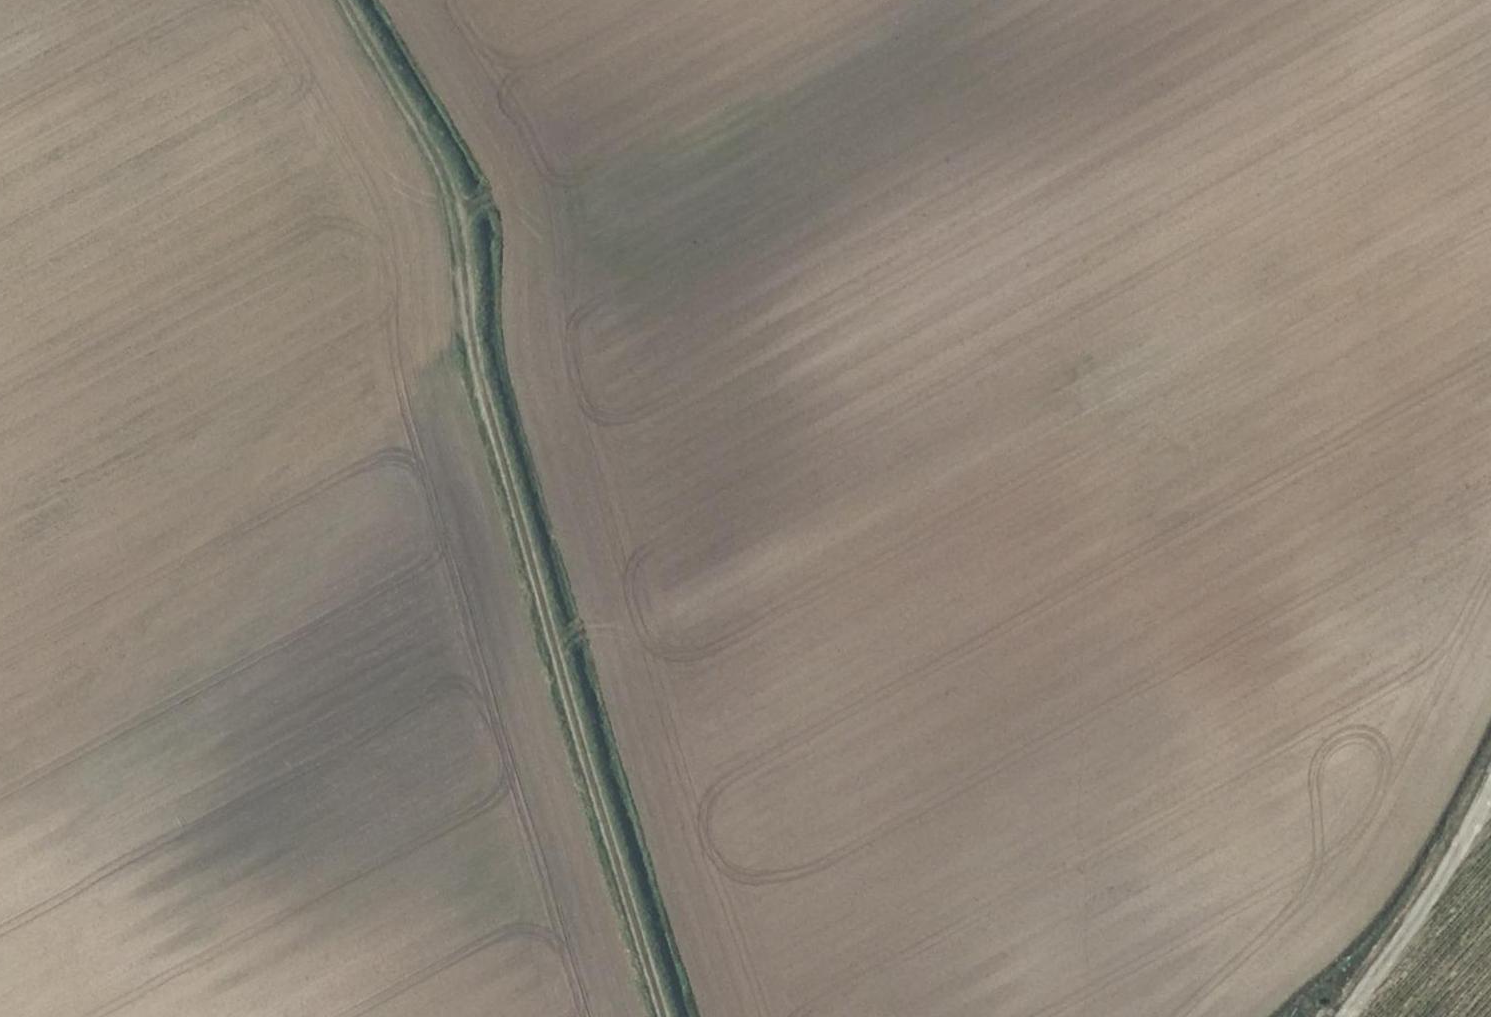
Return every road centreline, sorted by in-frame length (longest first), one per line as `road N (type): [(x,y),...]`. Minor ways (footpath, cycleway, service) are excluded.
road 1 (track): [(666,1016),(474,362),(465,219),(349,0)]
road 2 (track): [(1339,1016),(1448,899),(1490,801)]

